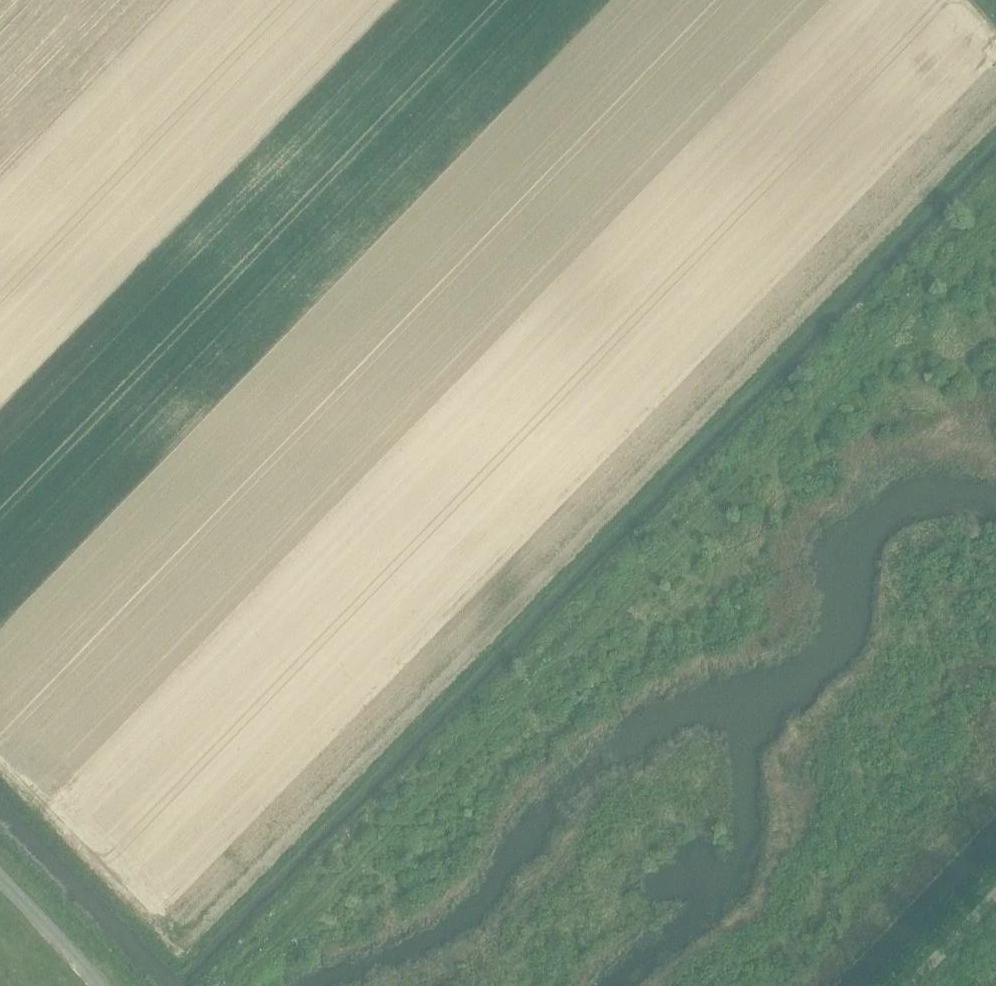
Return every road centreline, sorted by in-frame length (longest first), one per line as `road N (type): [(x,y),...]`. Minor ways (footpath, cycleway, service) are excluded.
road 1 (unclassified): [(911,985),(995,895)]

